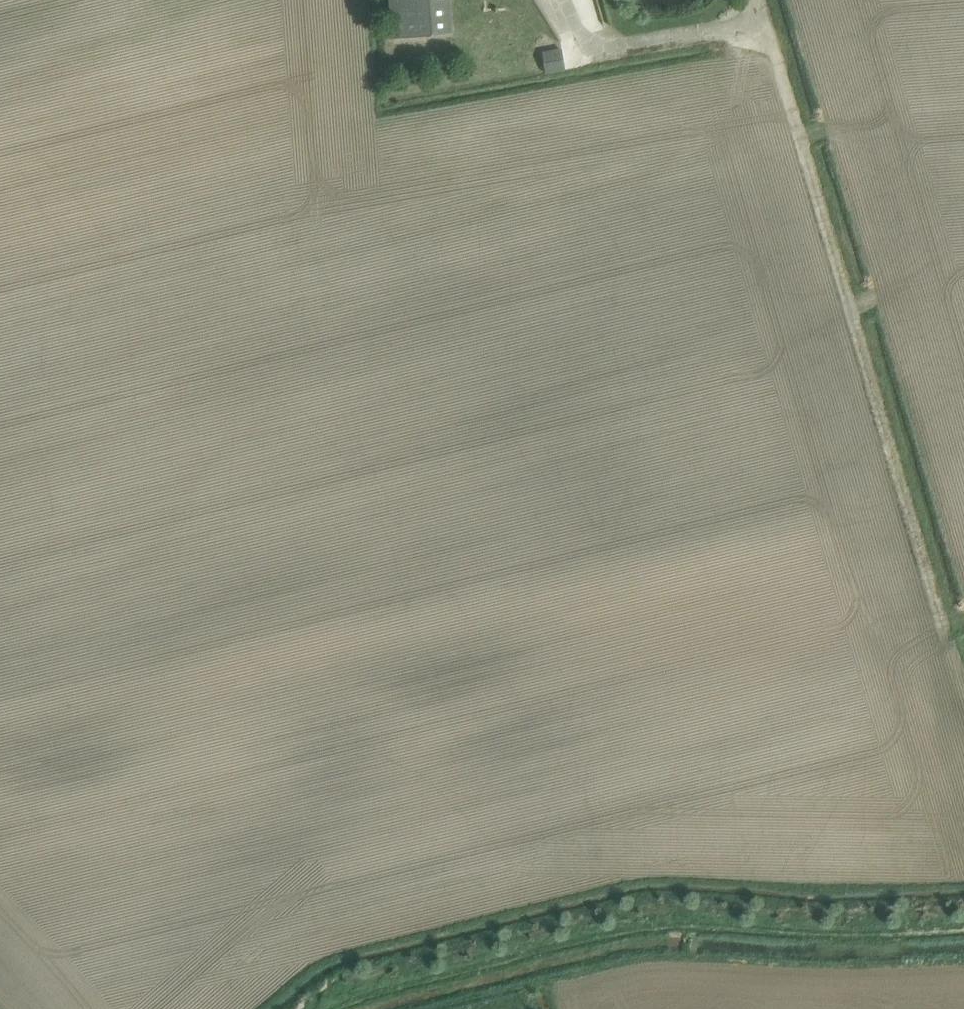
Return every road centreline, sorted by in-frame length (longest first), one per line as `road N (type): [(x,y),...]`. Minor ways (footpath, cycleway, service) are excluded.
road 1 (track): [(944,638),(759,0)]
road 2 (track): [(963,927),(665,924),(390,988),(332,1008)]

